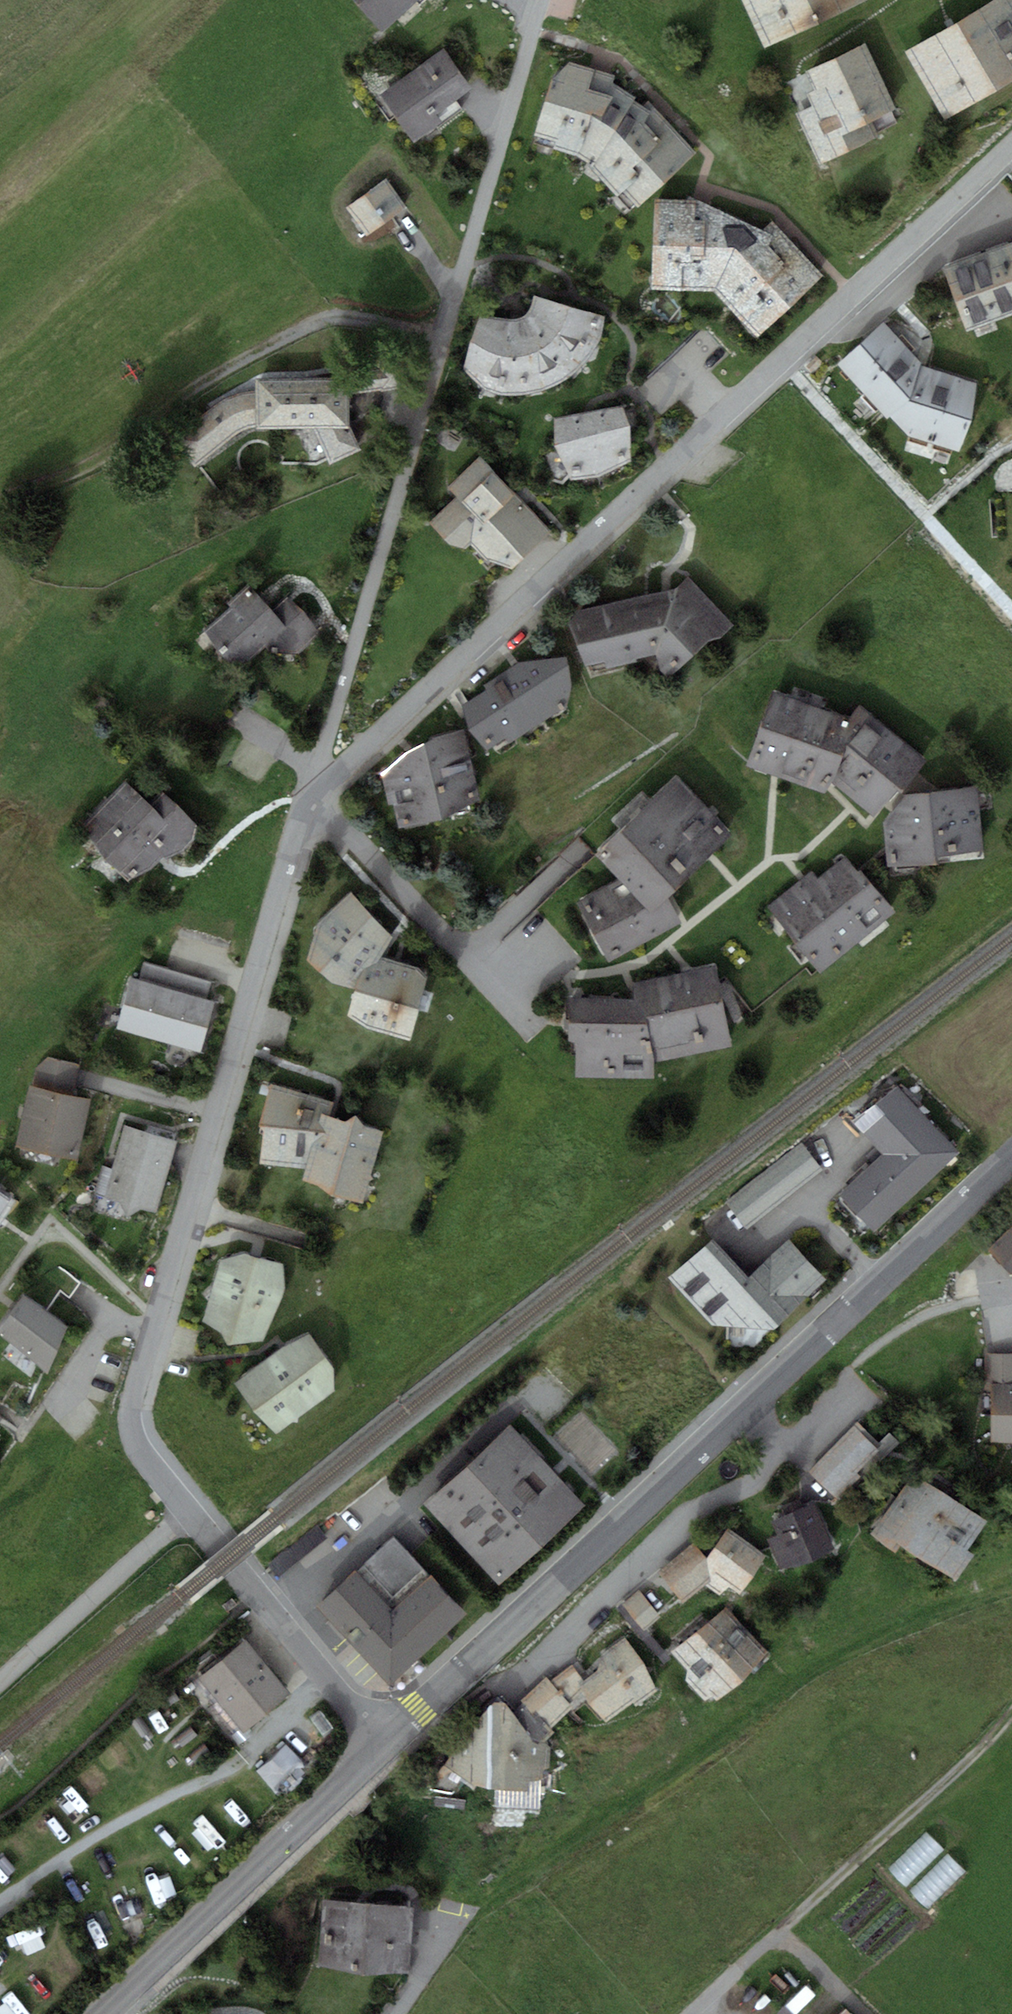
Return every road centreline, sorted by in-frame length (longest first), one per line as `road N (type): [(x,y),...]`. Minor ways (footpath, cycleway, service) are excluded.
road 1 (residential): [(309,797),(1011,145)]
road 2 (residential): [(309,797),(542,0)]
road 3 (residential): [(190,1510),(139,1440),(138,1401),(309,797)]
road 4 (tertiary): [(384,1746),(748,1410)]
road 5 (track): [(441,343),(336,317),(176,402),(104,455),(0,501)]
road 6 (residential): [(748,1410),(780,1446),(773,1467),(691,1517),(507,1693)]
road 7 (tertiary): [(105,2013),(384,1746)]
road 8 (tertiary): [(748,1410),(1011,1160)]
road 9 (track): [(775,1935),(1011,1711)]
road 10 (residential): [(384,1746),(190,1510)]
road 11 (residential): [(190,1510),(0,1684)]

